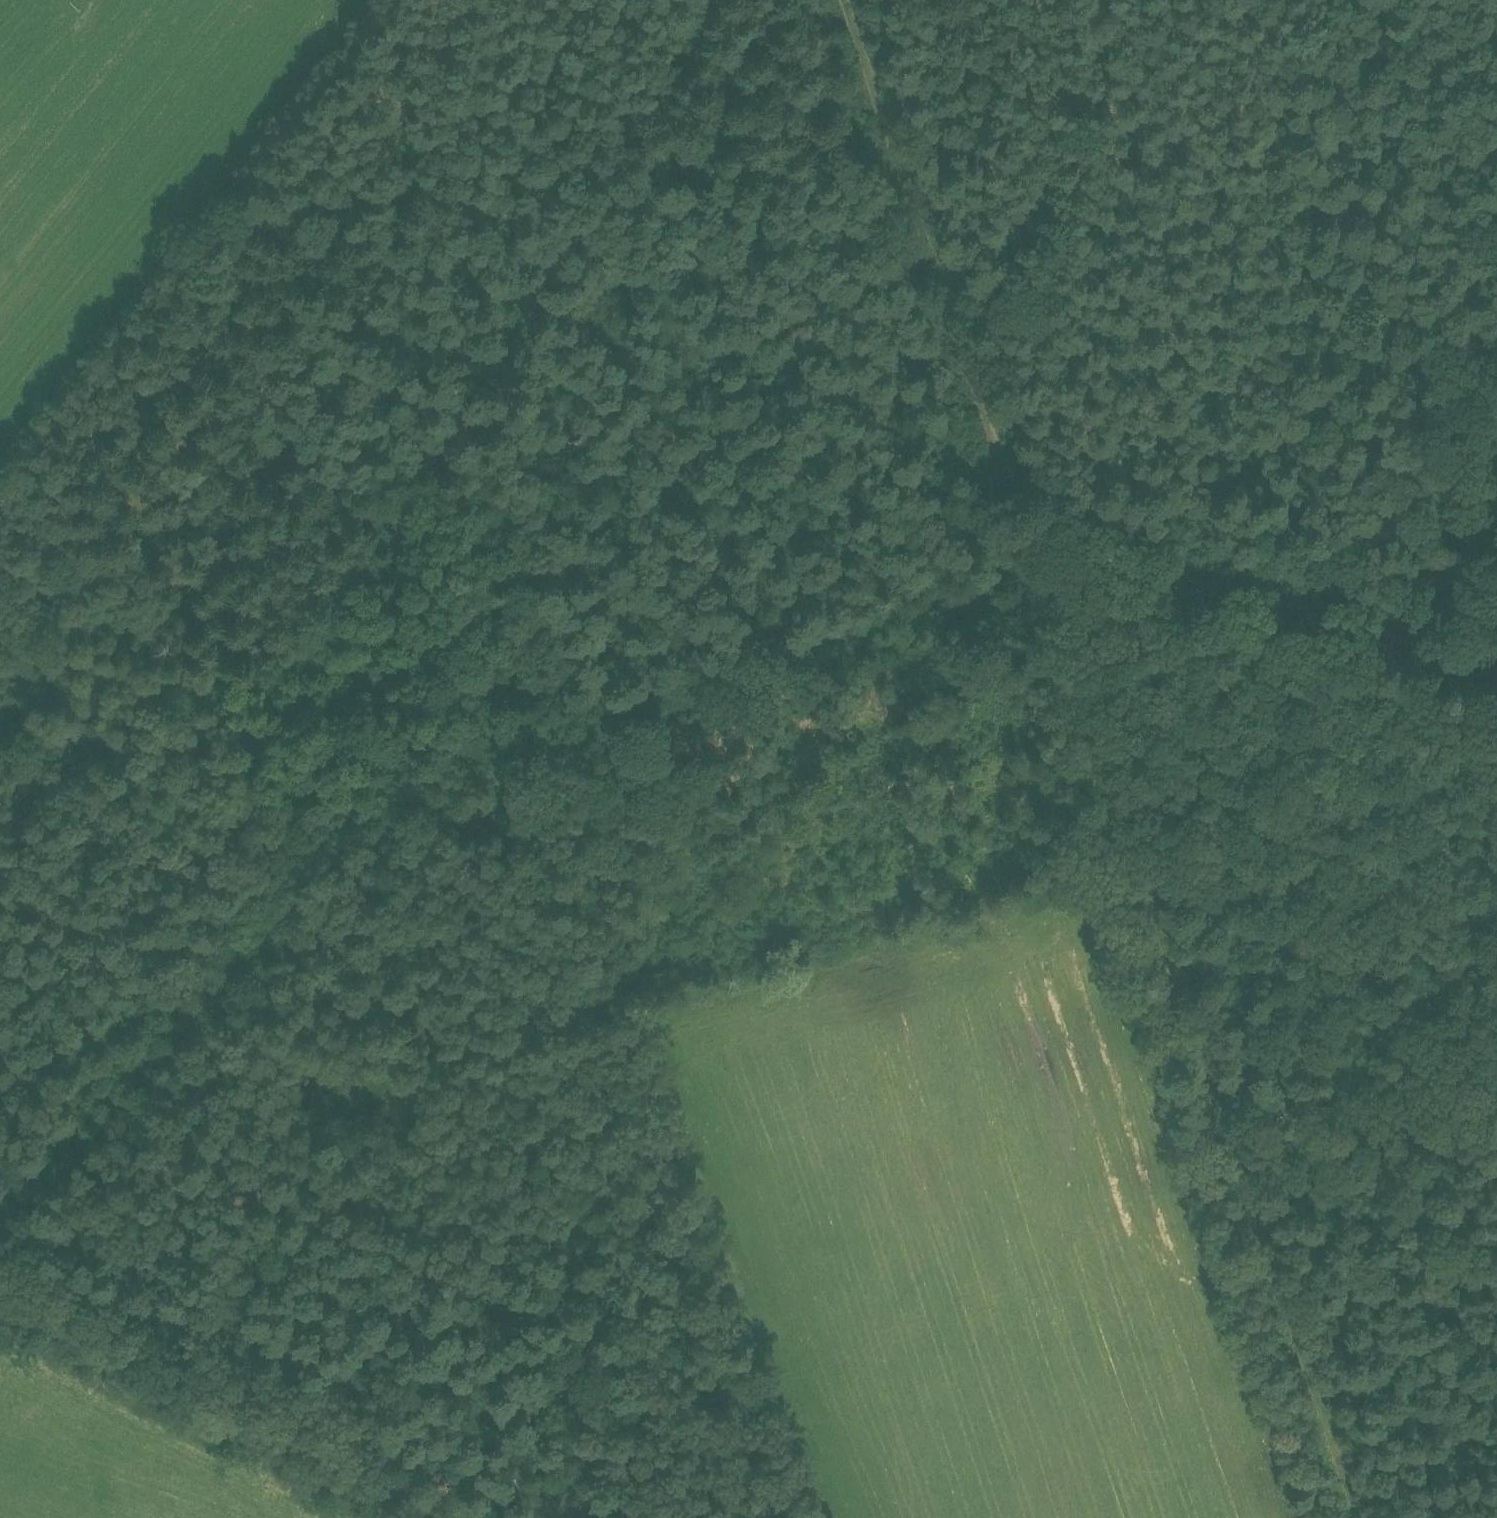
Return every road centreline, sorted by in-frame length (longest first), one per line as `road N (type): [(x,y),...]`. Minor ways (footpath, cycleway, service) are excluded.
road 1 (track): [(866,0),(1127,709)]
road 2 (track): [(1496,647),(1278,572),(1060,533)]

